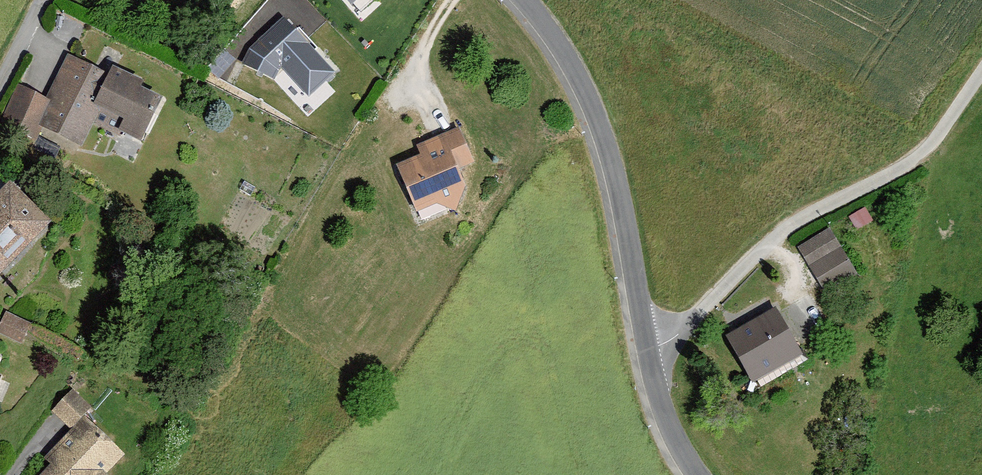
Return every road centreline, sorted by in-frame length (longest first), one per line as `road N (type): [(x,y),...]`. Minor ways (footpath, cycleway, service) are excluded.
road 1 (residential): [(648,352),(681,335),(784,229),(900,172),(981,76)]
road 2 (residential): [(648,352),(608,146),(577,70),(523,0)]
road 3 (residential): [(698,474),(664,415),(648,352)]

